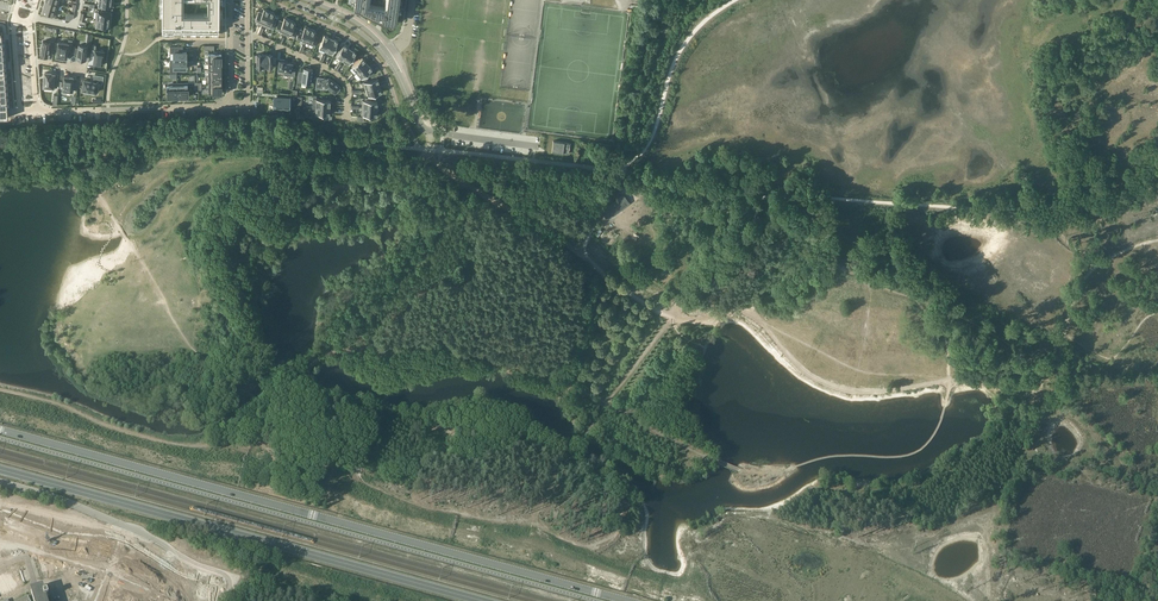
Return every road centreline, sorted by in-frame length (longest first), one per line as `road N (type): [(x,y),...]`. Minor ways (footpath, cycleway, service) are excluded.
road 1 (secondary): [(636,600),(0,429)]
road 2 (unclassified): [(0,481),(81,507),(225,574),(235,580),(223,600)]
road 3 (residential): [(231,105),(33,111),(24,64)]
road 4 (track): [(428,132),(453,178),(585,245)]
road 5 (residential): [(248,35),(342,80),(346,118)]

